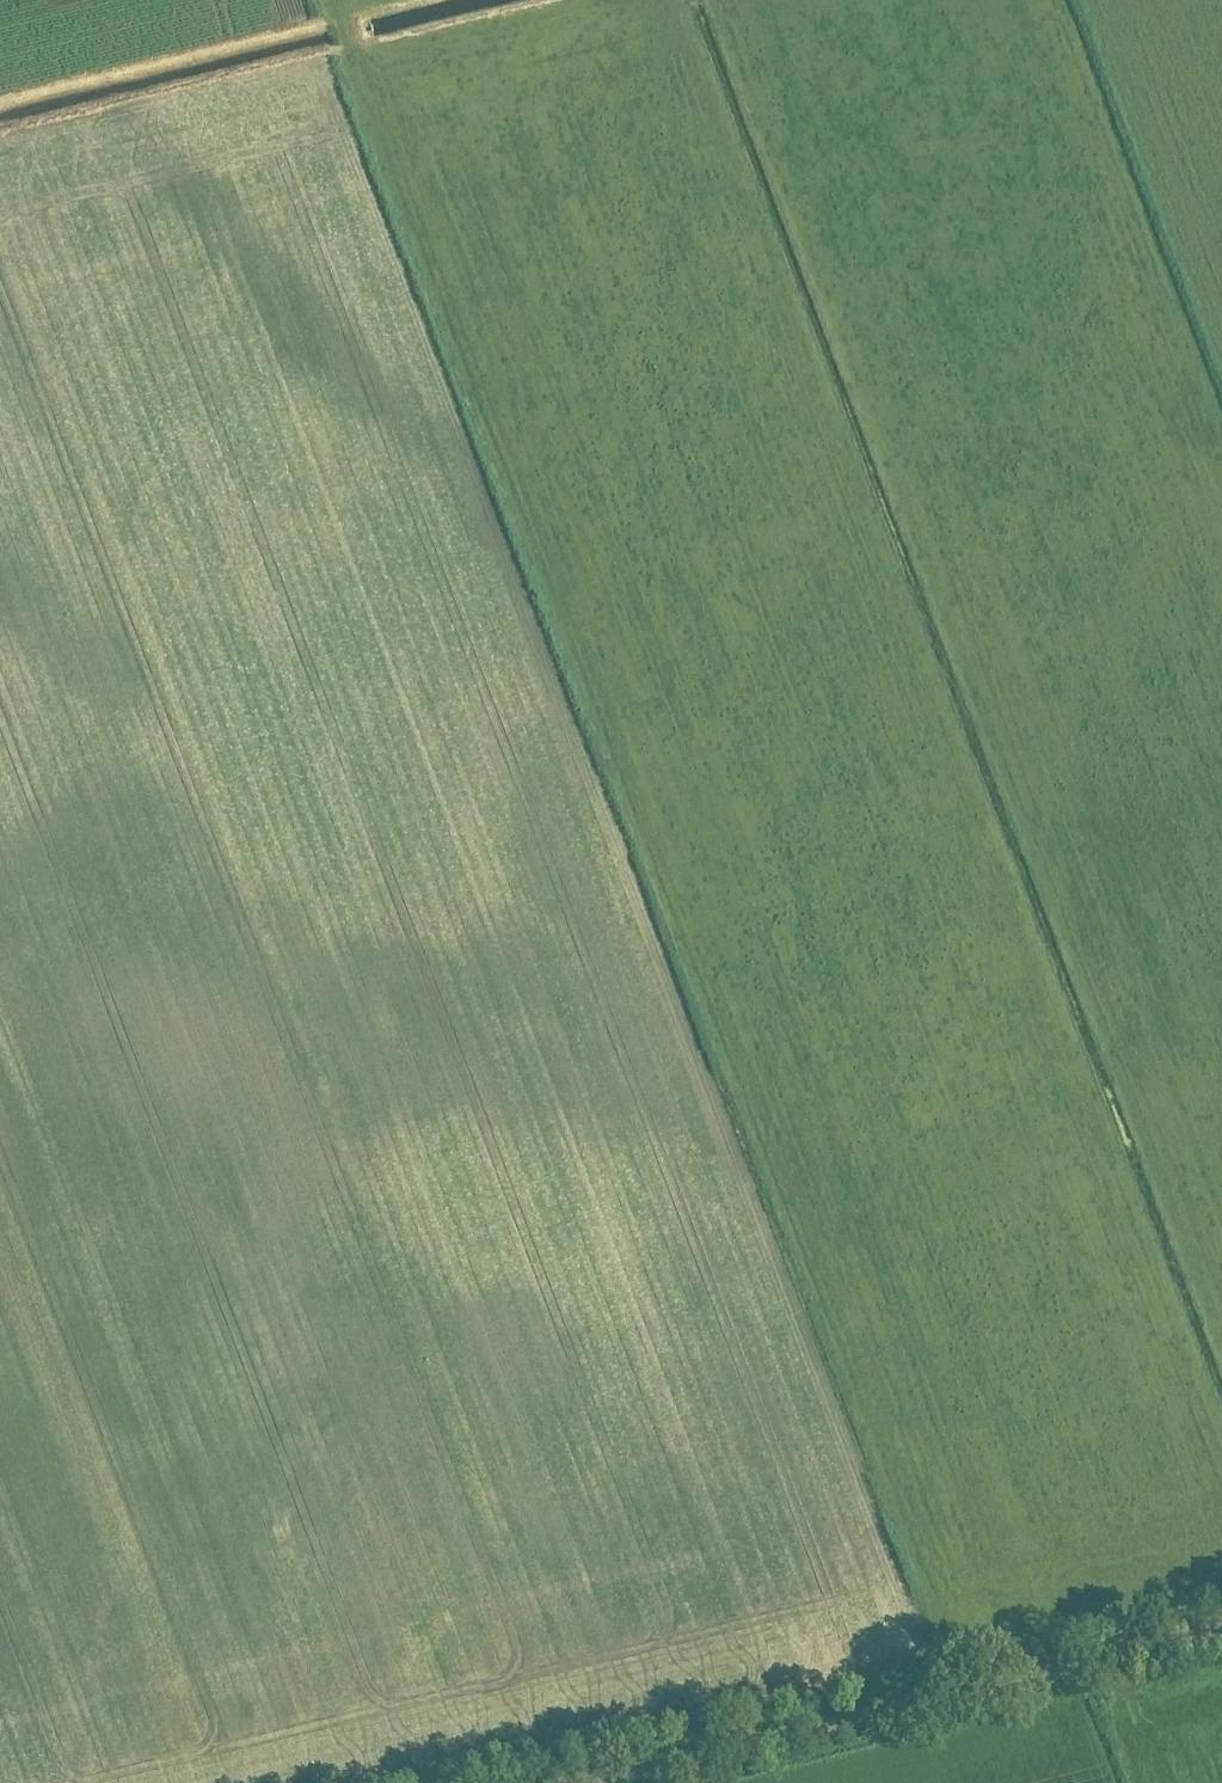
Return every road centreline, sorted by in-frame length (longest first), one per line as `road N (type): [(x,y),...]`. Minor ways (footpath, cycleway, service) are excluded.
road 1 (unclassified): [(590,1782),(1221,1632)]

